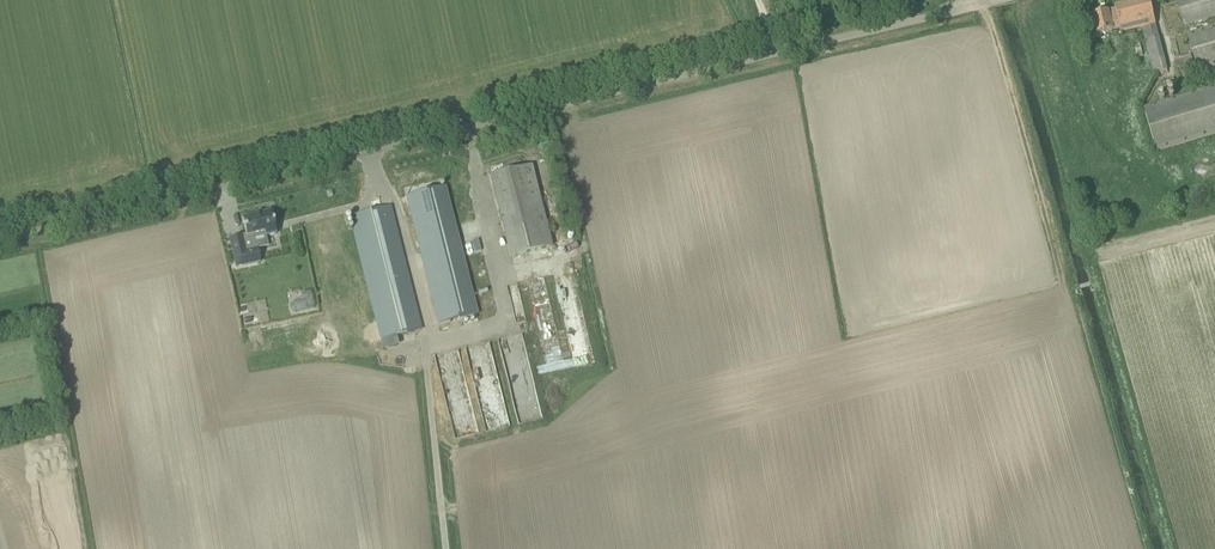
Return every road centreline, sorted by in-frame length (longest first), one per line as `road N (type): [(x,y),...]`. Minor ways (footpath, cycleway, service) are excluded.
road 1 (unclassified): [(0,241),(973,7)]
road 2 (track): [(445,548),(428,357)]

